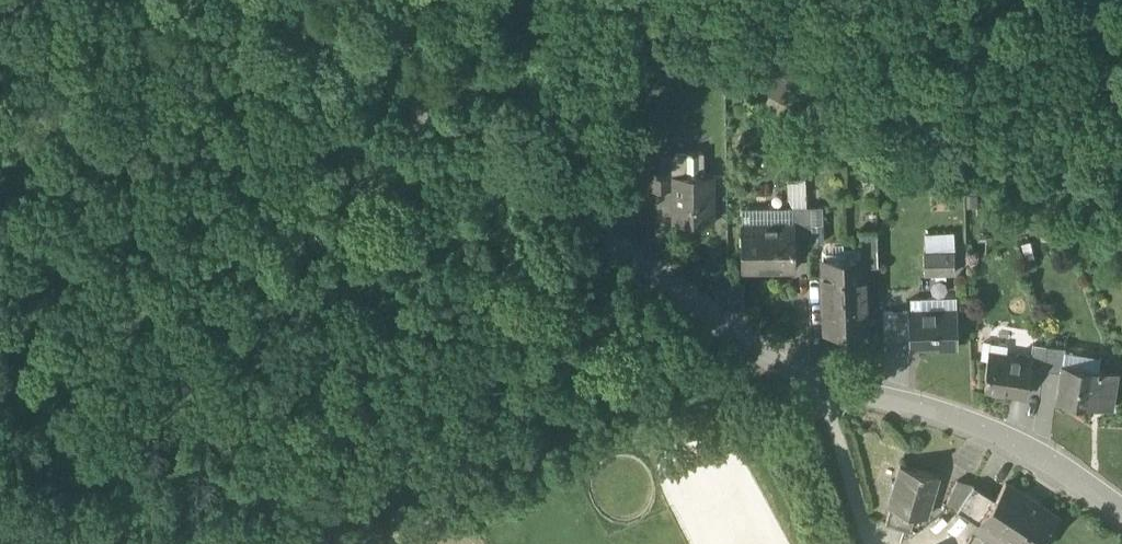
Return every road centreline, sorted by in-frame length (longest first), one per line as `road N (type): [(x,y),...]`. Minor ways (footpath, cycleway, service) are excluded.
road 1 (tertiary): [(289,0),(780,365),(826,389)]
road 2 (track): [(348,543),(566,458),(831,409)]
road 3 (tertiary): [(826,389),(980,427),(1121,511)]
road 4 (residential): [(870,543),(826,389)]
road 5 (track): [(1121,131),(1080,0)]

